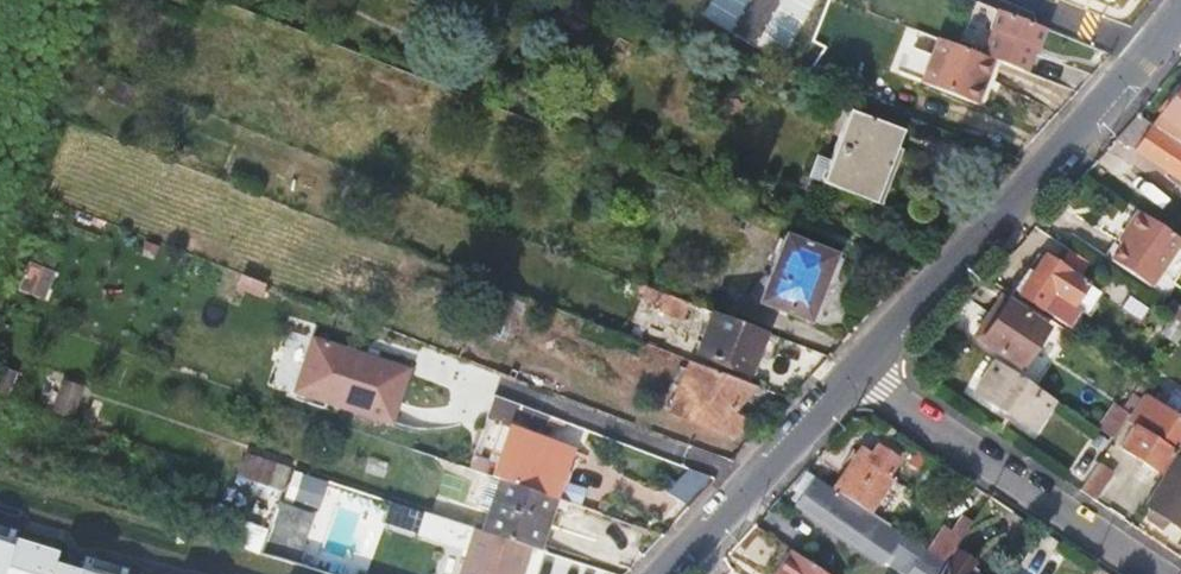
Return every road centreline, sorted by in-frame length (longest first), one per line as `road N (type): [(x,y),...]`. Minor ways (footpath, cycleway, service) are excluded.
road 1 (tertiary): [(855,375),(1180,17)]
road 2 (residential): [(1161,573),(855,375)]
road 3 (tertiary): [(665,573),(855,375)]

